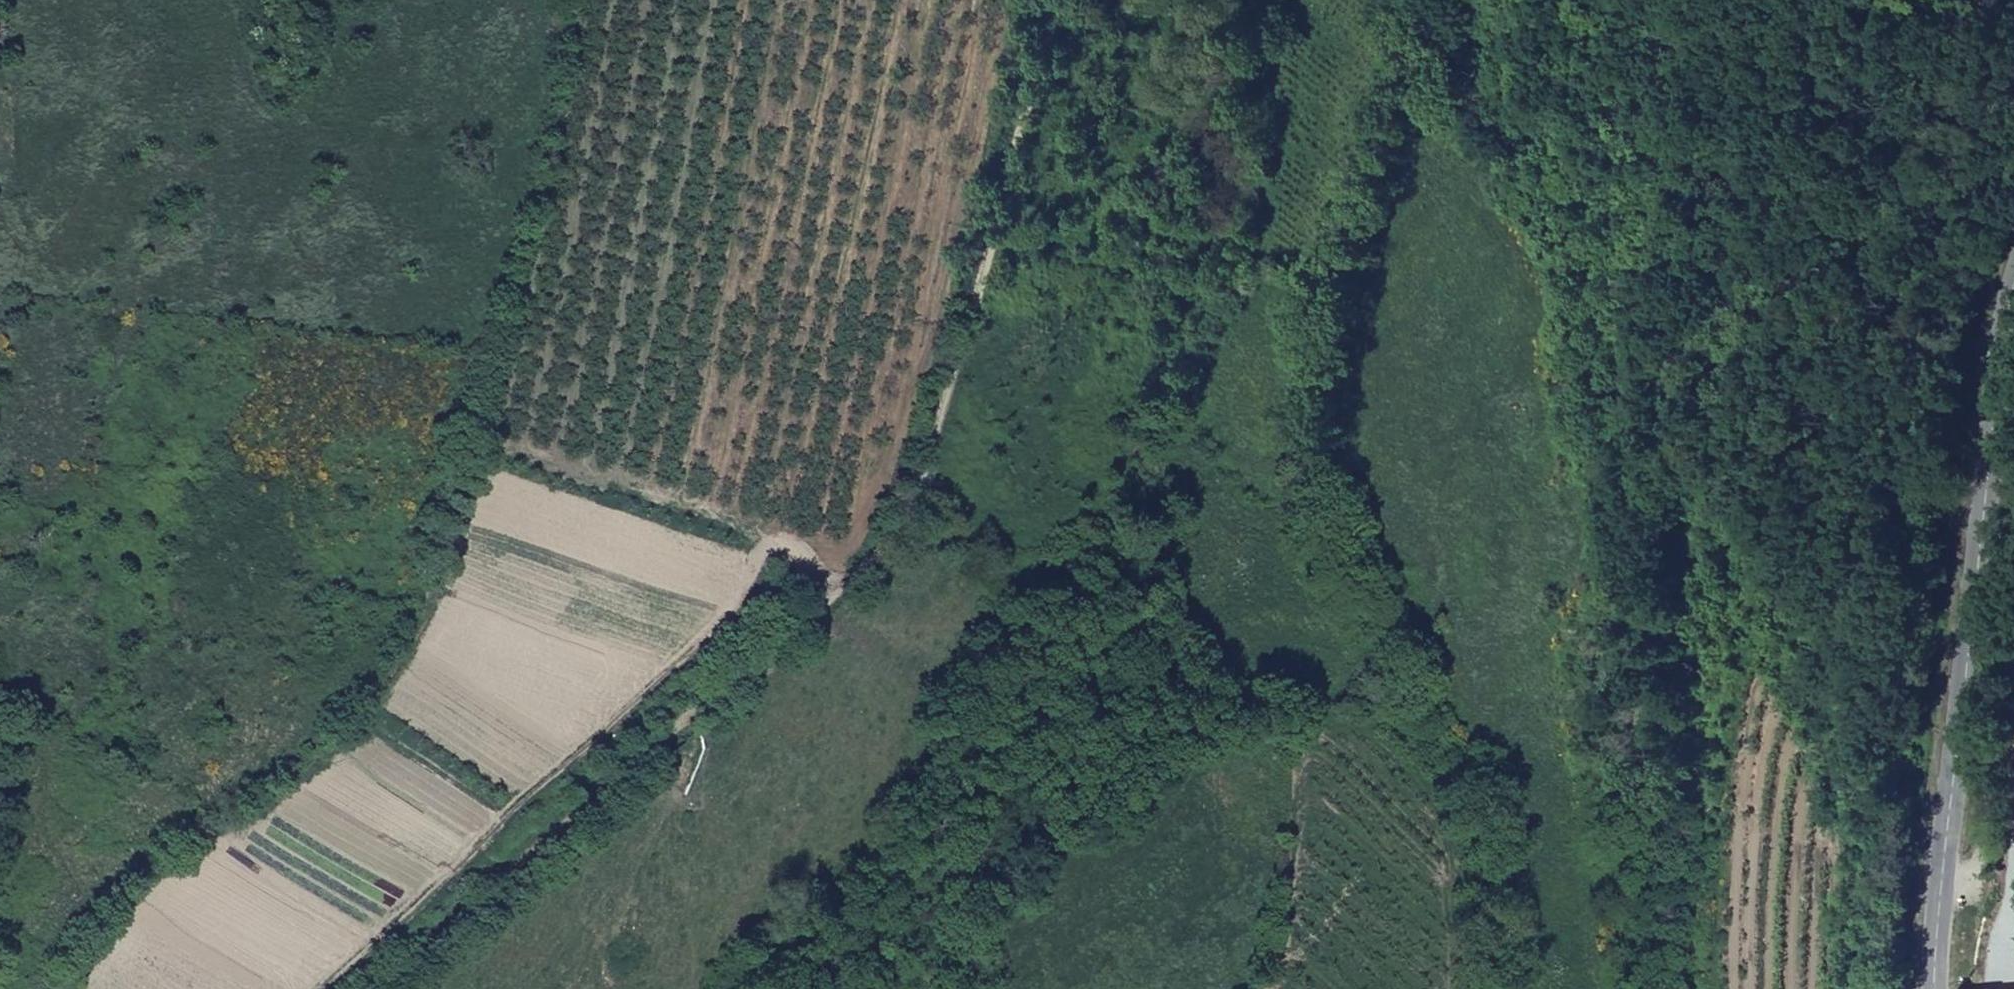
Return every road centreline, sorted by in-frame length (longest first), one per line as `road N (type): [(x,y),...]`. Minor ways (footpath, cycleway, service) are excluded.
road 1 (track): [(400,988),(481,905),(846,597),(926,477),(1059,0)]
road 2 (secondary): [(1935,988),(1954,769),(2013,297)]
road 3 (track): [(1322,729),(1293,793),(1294,900),(1264,988)]

